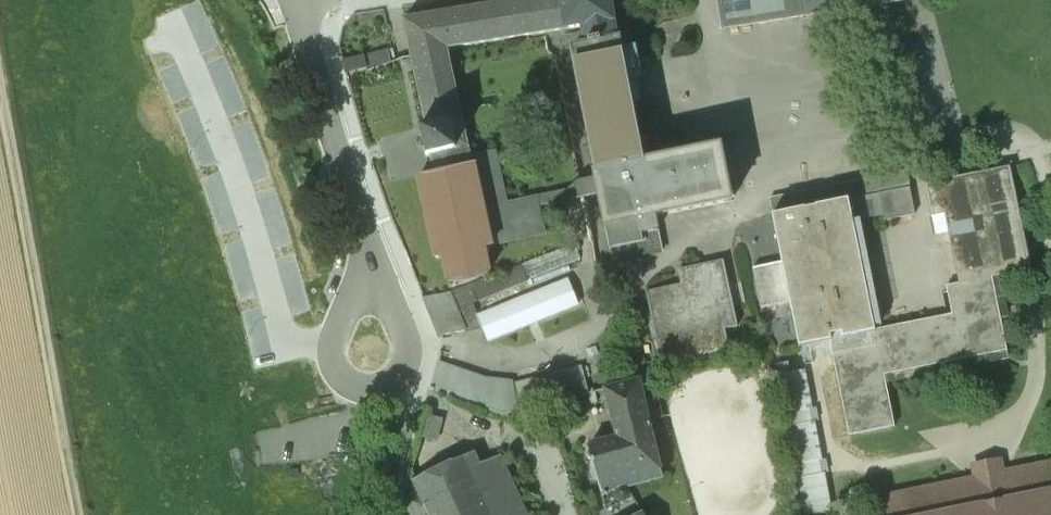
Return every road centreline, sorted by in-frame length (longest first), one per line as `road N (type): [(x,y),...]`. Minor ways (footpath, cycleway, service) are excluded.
road 1 (track): [(0,80),(80,514)]
road 2 (residential): [(310,0),(313,60),(372,256)]
road 3 (residential): [(372,256),(339,319),(335,372),(353,389),(384,387),(403,373),(406,340)]

